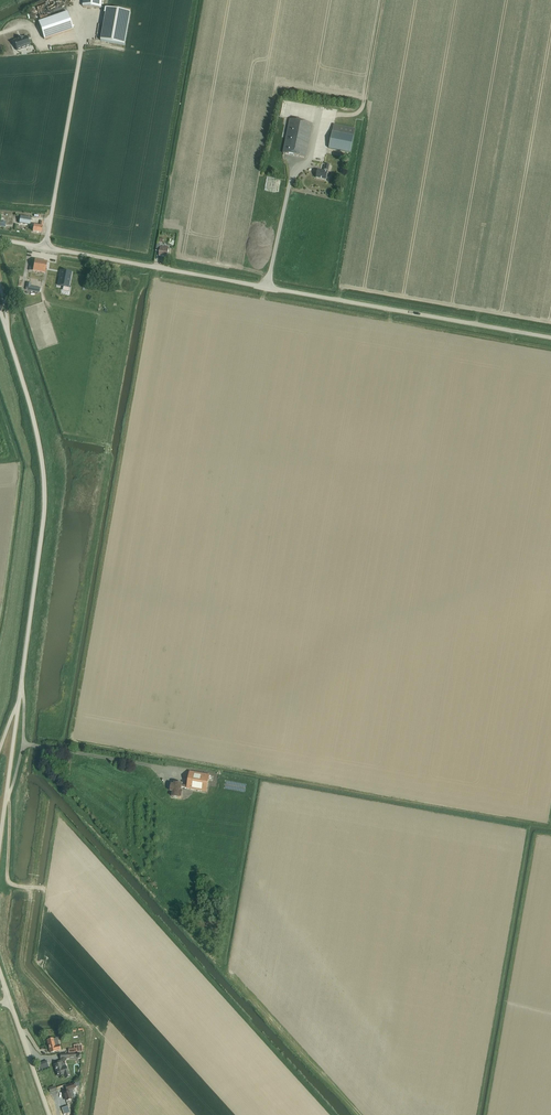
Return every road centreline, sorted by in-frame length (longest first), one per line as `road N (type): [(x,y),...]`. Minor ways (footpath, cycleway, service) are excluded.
road 1 (unclassified): [(550,332),(0,238)]
road 2 (unclassified): [(19,704),(47,475),(37,416),(6,322)]
road 3 (unclassified): [(0,844),(19,704)]

